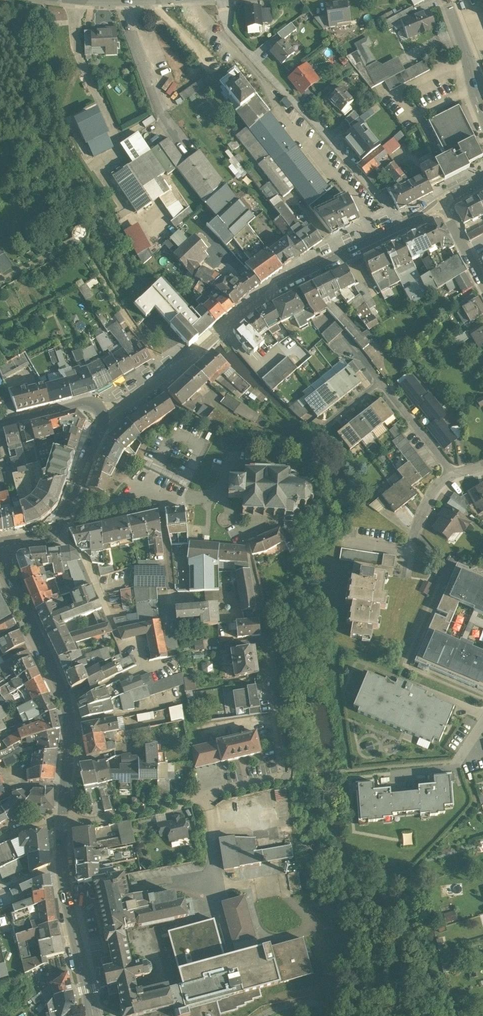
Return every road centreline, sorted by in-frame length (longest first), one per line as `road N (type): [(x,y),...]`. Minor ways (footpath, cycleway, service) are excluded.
road 1 (residential): [(246,546),(263,615),(280,778),(62,821)]
road 2 (secondary): [(105,411),(292,280),(399,227)]
road 3 (residential): [(224,0),(236,41),(399,227)]
road 4 (residential): [(0,283),(78,239),(137,332)]
road 5 (secondary): [(93,1015),(62,867),(62,821)]
road 6 (secondary): [(0,542),(53,531),(69,512),(105,411)]
road 7 (secondary): [(71,722),(0,568)]
road 8 (residential): [(456,478),(381,382)]

